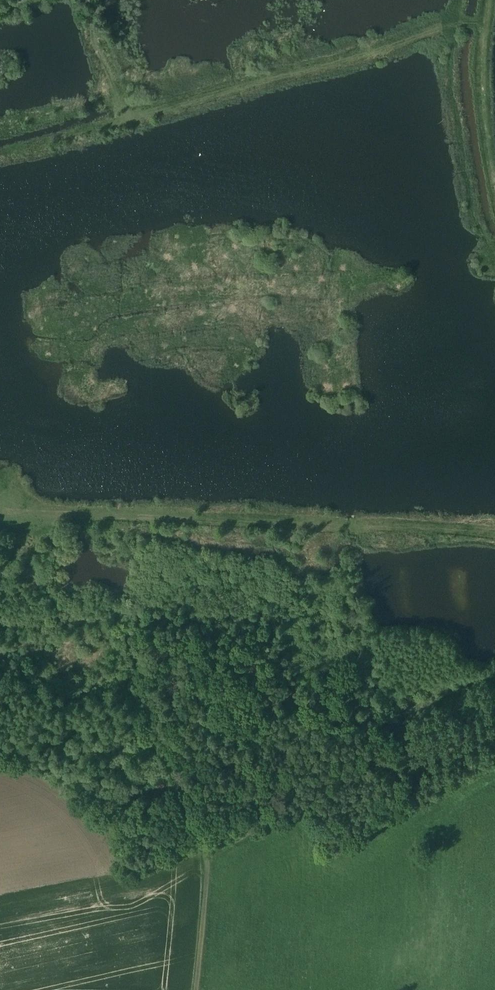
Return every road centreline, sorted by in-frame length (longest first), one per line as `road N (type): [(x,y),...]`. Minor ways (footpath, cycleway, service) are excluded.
road 1 (track): [(203,848),(398,744)]
road 2 (track): [(487,0),(483,122),(494,184)]
road 3 (track): [(203,848),(197,989)]

